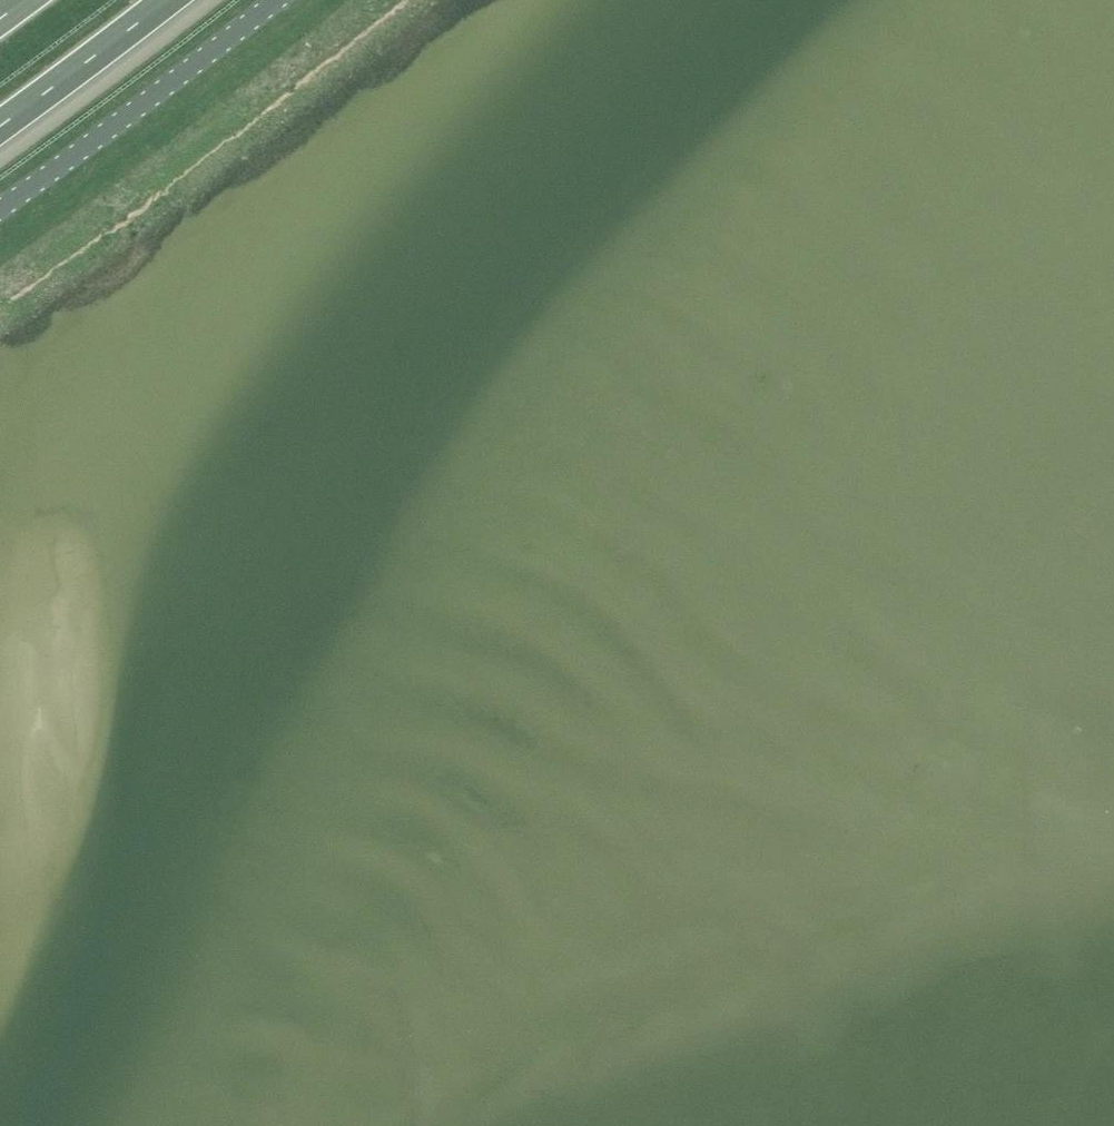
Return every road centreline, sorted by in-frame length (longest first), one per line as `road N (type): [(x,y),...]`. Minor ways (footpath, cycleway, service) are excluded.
road 1 (unclassified): [(0,210),(277,0)]
road 2 (motorway): [(0,130),(171,0)]

